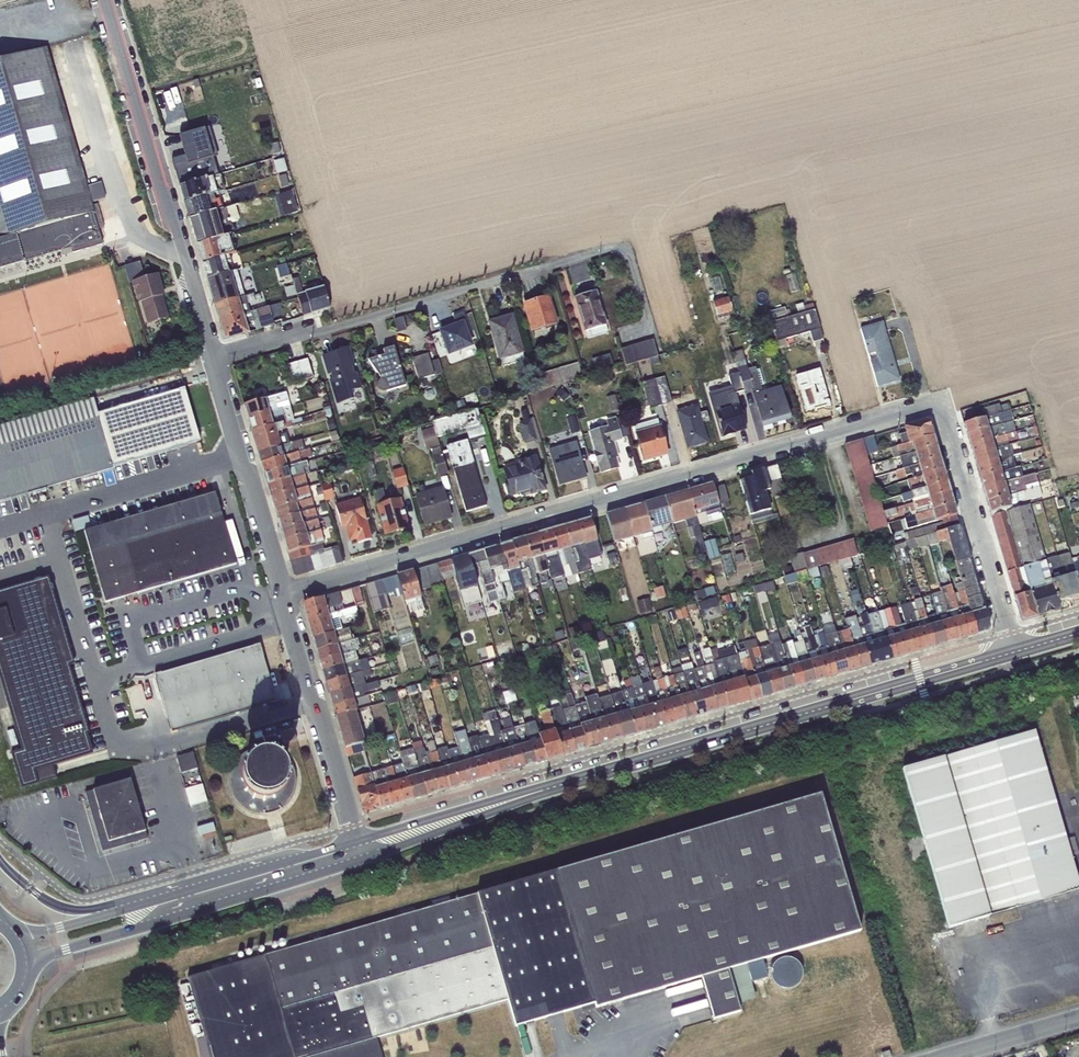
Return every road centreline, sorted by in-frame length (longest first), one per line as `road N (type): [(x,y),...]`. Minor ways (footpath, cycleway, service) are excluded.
road 1 (residential): [(948,426),(936,405),(286,593)]
road 2 (secondary): [(1015,653),(545,789)]
road 3 (unclassified): [(215,358),(625,249)]
road 4 (unclassified): [(215,358),(105,0)]
road 5 (secondary): [(29,961),(360,861)]
road 6 (unclassified): [(355,842),(286,593)]
road 7 (secondary): [(355,842),(108,914)]
road 8 (unclassified): [(286,593),(242,469),(215,358)]
road 9 (residential): [(948,426),(1015,653)]
road 10 (secondary): [(360,861),(545,789)]
road 11 (secondary): [(545,789),(355,842)]
road 12 (unclassified): [(1078,1019),(949,1056)]
road 13 (trunk): [(108,914),(48,900),(0,862)]

